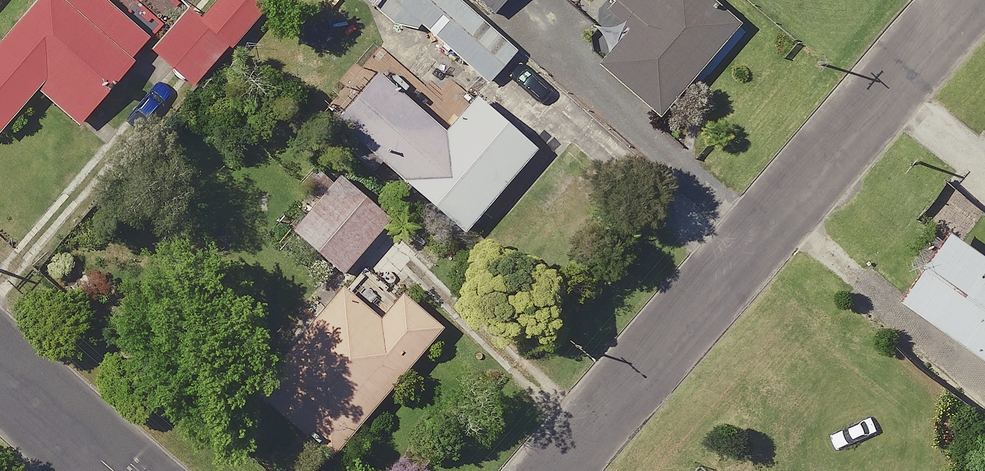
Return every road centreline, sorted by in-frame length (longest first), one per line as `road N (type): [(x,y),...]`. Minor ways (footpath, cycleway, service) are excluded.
road 1 (residential): [(971,0),(555,470)]
road 2 (residential): [(0,371),(114,470)]

